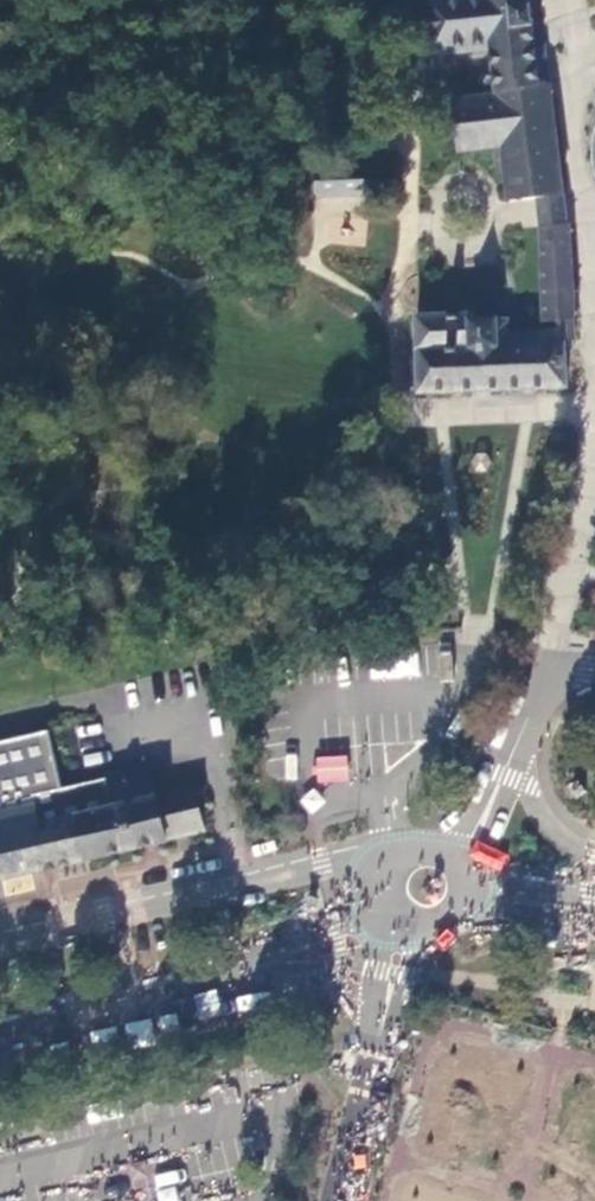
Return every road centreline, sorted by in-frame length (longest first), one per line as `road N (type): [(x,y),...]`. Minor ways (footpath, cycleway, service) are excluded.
road 1 (secondary): [(383,857),(0,945)]
road 2 (unclassified): [(191,980),(304,974),(334,985),(369,1021),(377,1055)]
road 3 (secondary): [(0,1033),(191,980)]
road 4 (secondary): [(191,980),(375,908)]
road 5 (unclassified): [(339,1200),(377,1055)]
road 6 (unclassified): [(594,859),(551,833),(526,789),(517,741)]
road 7 (unclassified): [(457,856),(472,845),(517,741)]
road 8 (secondary): [(594,911),(469,894)]
road 9 (unclassified): [(377,1055),(404,935)]

